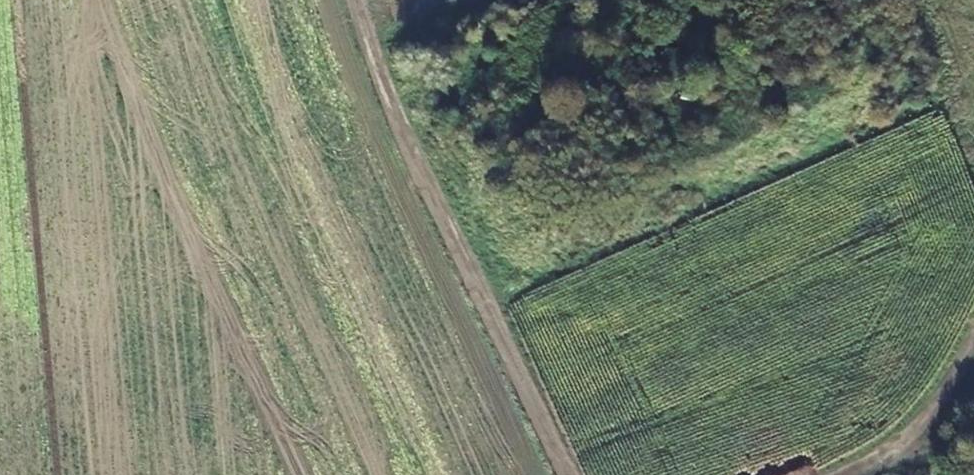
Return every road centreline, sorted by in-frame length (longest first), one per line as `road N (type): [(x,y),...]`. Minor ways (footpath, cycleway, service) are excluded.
road 1 (track): [(367,0),(411,143),(568,474)]
road 2 (track): [(973,342),(920,436),(867,474)]

